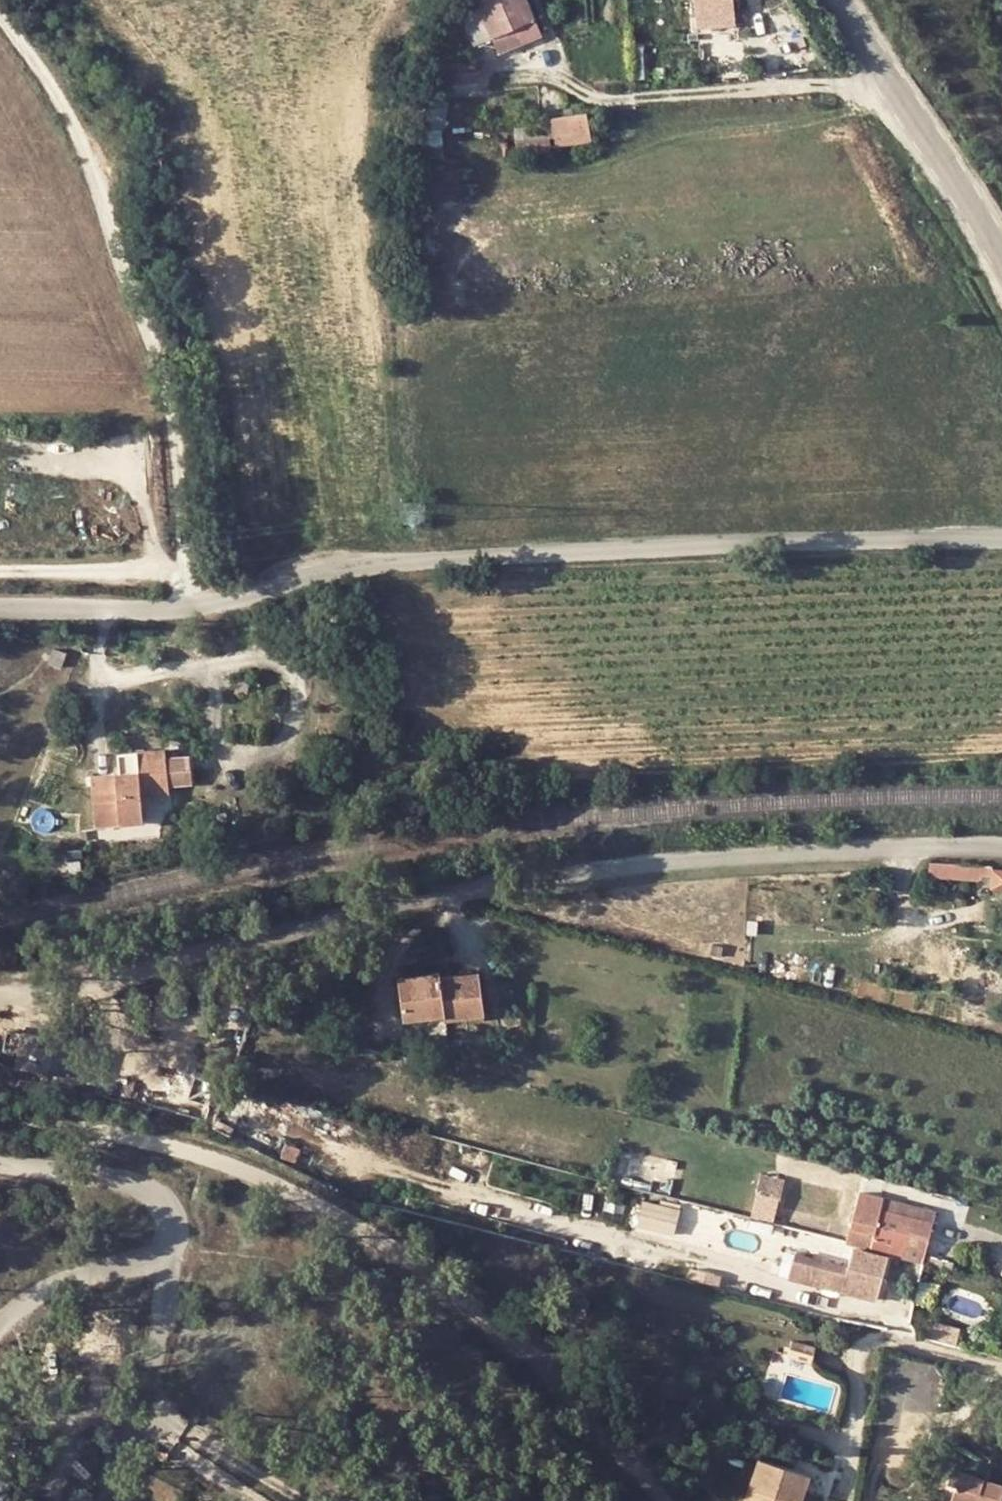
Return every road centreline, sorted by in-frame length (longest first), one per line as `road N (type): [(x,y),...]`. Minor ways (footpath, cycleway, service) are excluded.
road 1 (unclassified): [(1001,847),(663,865),(416,905),(131,985),(0,997)]
road 2 (unclassified): [(195,605),(306,571),(1001,533)]
road 3 (unclassified): [(195,605),(177,444),(157,365),(67,112),(0,10)]
road 4 (tertiary): [(1001,248),(845,0)]
road 5 (unclassified): [(161,1254),(168,1274),(148,1388),(99,1500)]
road 6 (unclassified): [(0,1164),(153,1192),(174,1221),(161,1254)]
road 7 (unclassified): [(0,608),(195,605)]
road 8 (unclassified): [(161,1254),(56,1284),(0,1324)]

